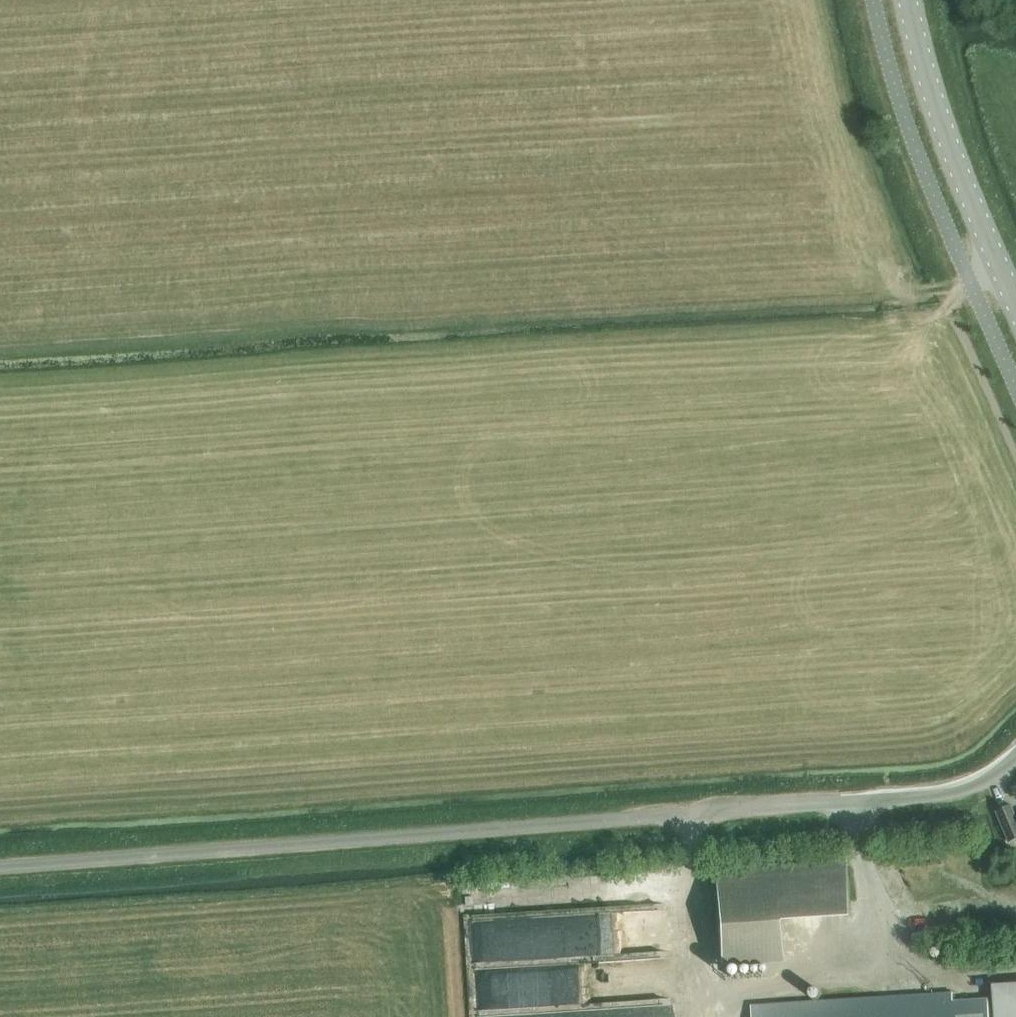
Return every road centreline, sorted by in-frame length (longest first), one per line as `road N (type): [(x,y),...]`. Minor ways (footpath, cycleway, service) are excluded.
road 1 (unclassified): [(0,866),(938,796),(974,786),(1015,756)]
road 2 (secondary): [(1015,304),(950,147),(908,0)]

